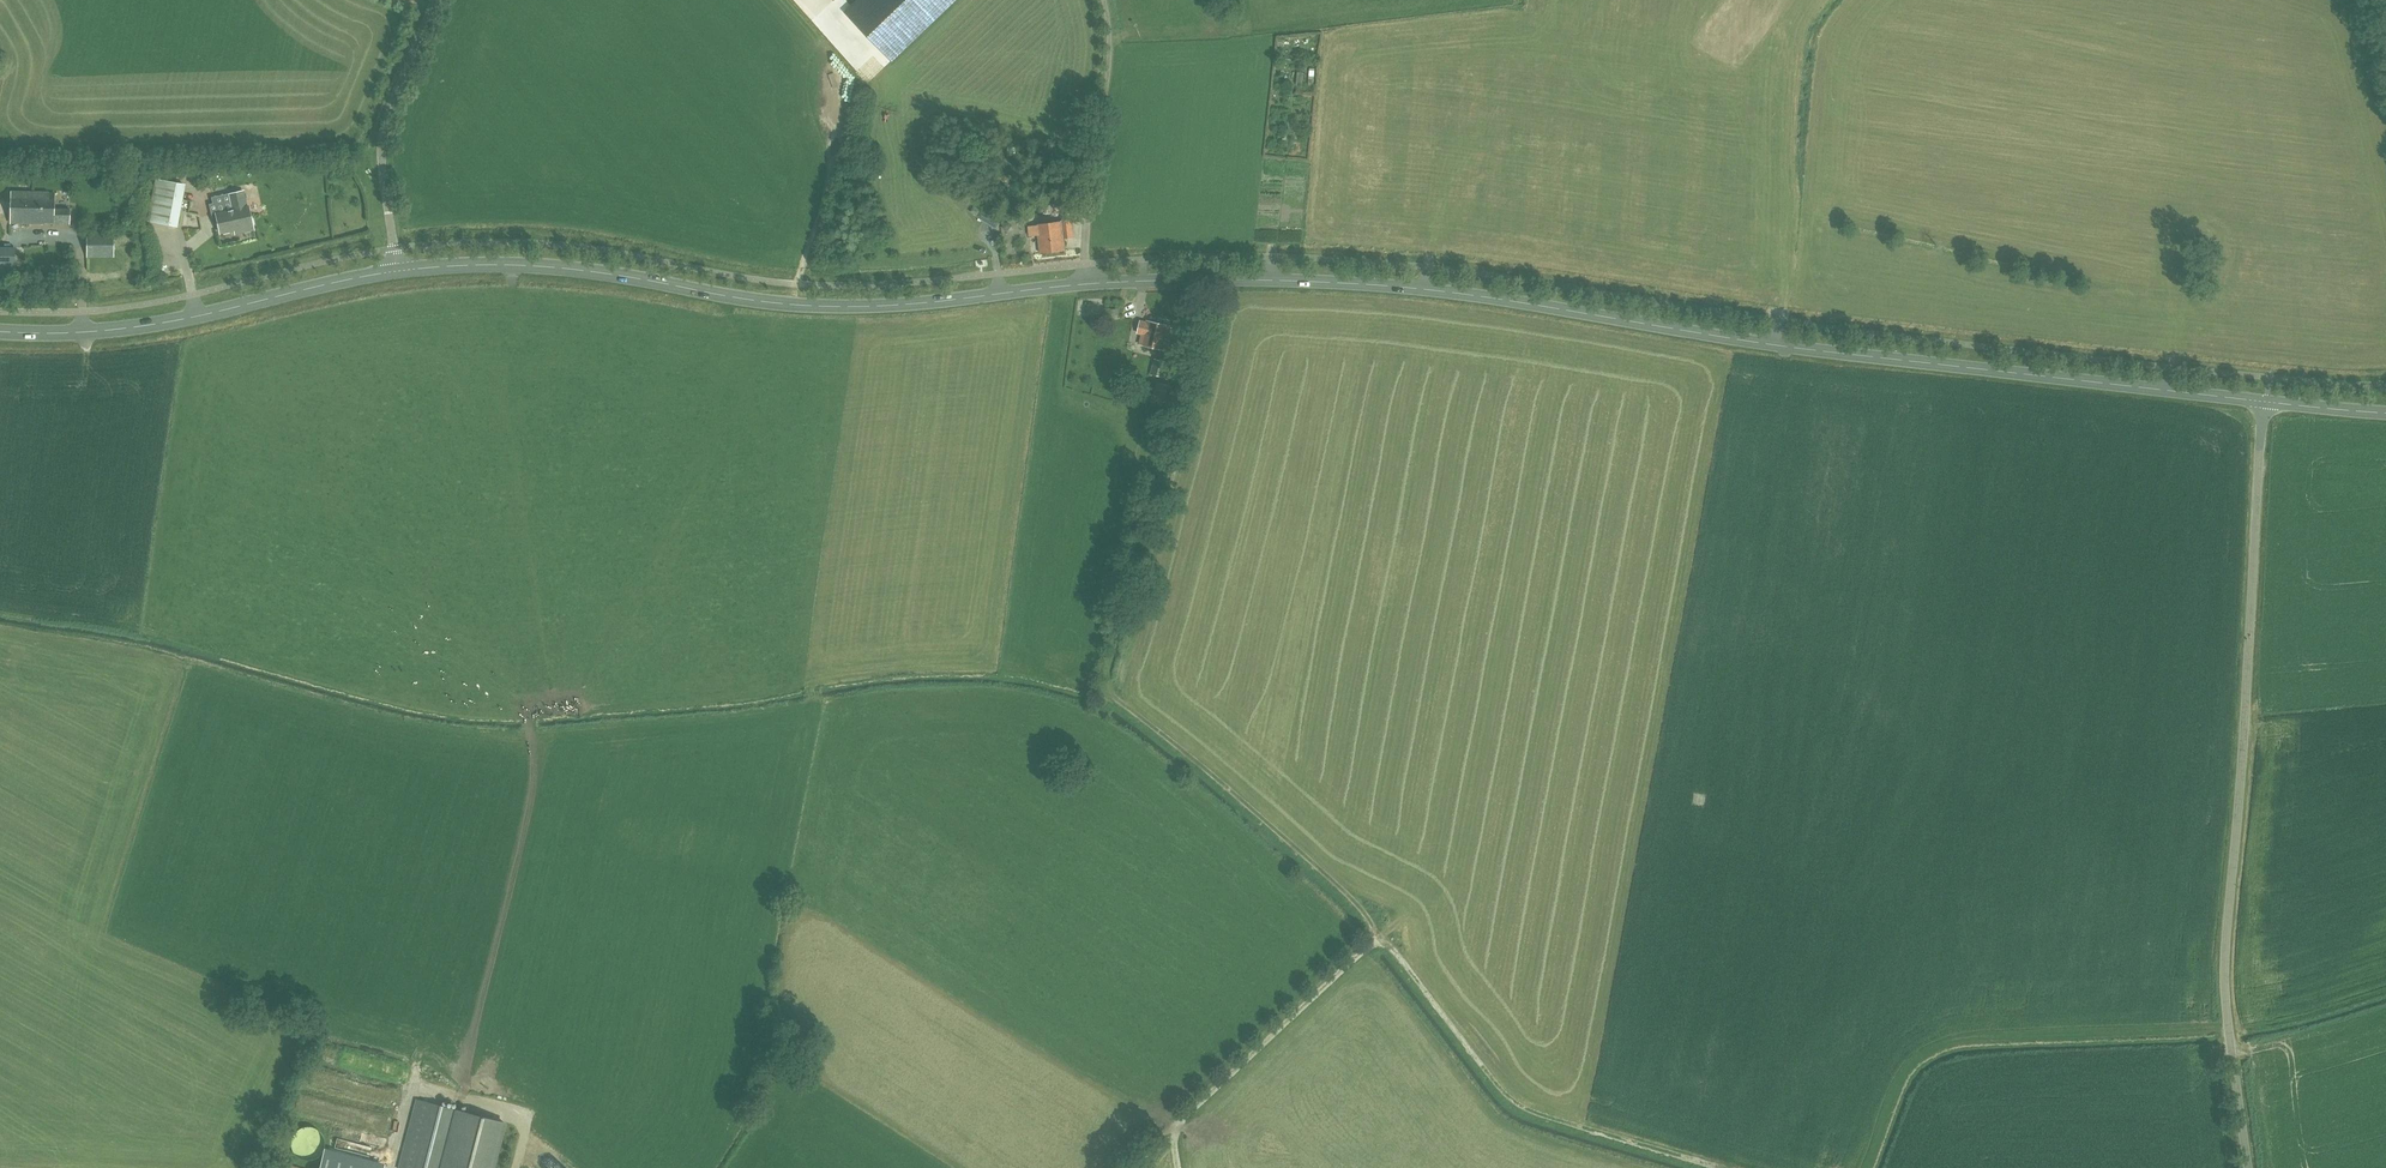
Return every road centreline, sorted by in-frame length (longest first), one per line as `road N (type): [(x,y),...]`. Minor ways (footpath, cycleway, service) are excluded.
road 1 (secondary): [(2264,401),(1778,345),(1389,285),(1143,278),(868,306),(780,303),(559,269),(396,273)]
road 2 (track): [(1708,1167),(1529,1114),(1356,903),(1117,699),(1107,672),(1093,720)]
road 3 (unclassified): [(2248,1167),(2225,990),(2264,401)]
road 4 (track): [(1107,672),(1209,278)]
road 5 (secondary): [(396,273),(140,327),(0,332)]
road 6 (track): [(1380,938),(1180,1122),(1177,1167)]
road 7 (track): [(1103,0),(1109,41),(1085,282)]
road 8 (unclassified): [(396,273),(382,141),(434,0)]
road 9 (secondary): [(2385,412),(2264,401)]

